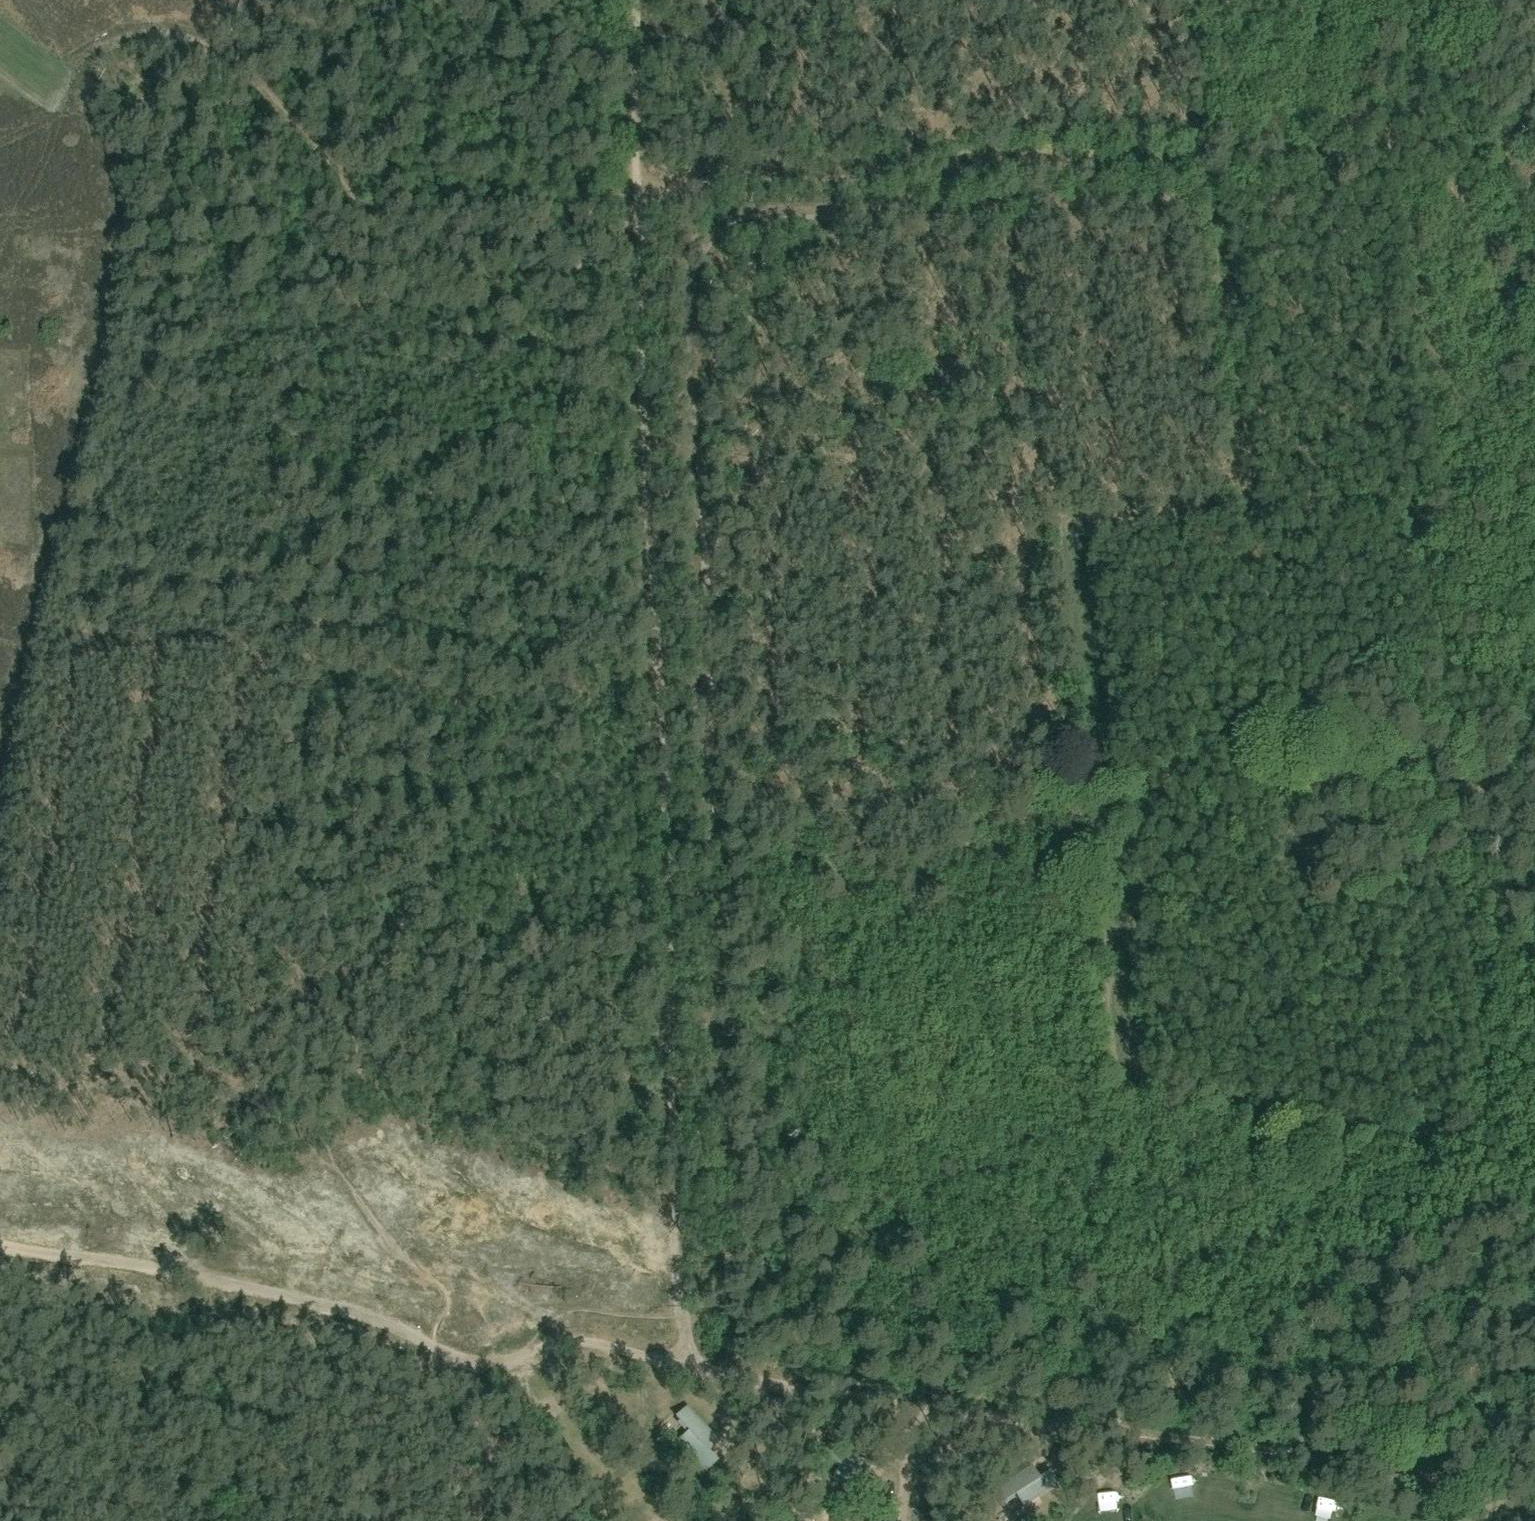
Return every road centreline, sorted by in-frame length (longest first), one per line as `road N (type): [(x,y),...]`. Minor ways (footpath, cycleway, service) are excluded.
road 1 (track): [(624,1520),(534,1406),(507,1358)]

